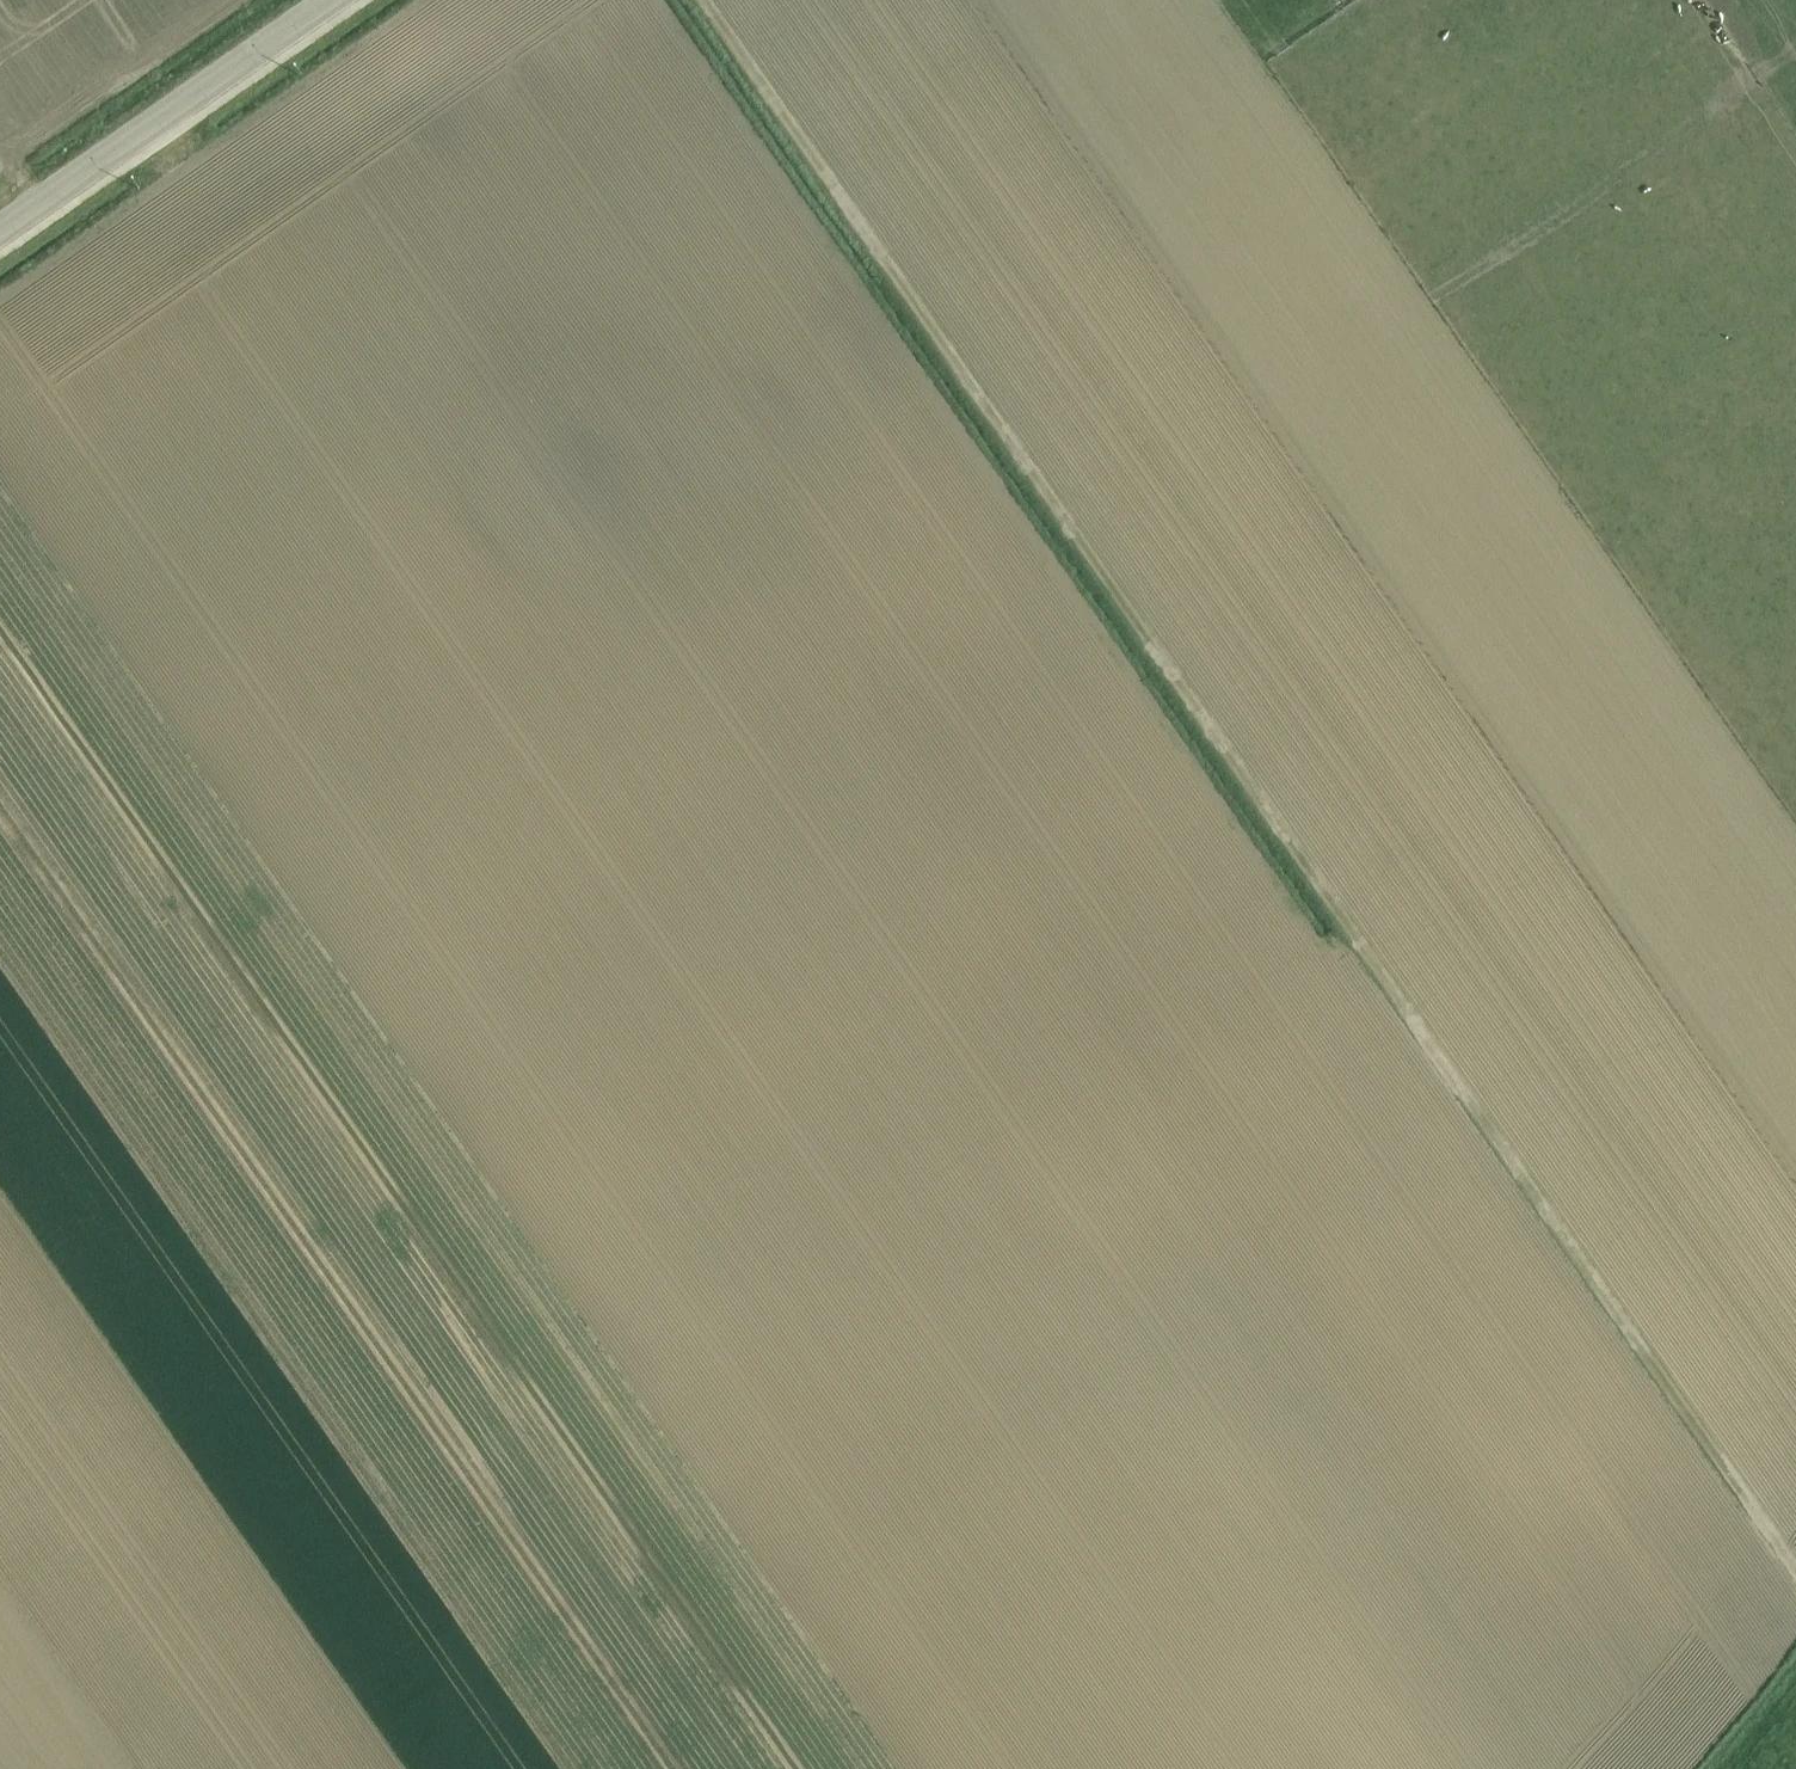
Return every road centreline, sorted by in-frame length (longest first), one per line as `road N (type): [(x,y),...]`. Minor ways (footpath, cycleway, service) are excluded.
road 1 (track): [(703,0),(1795,1576)]
road 2 (tertiary): [(0,230),(330,0)]

